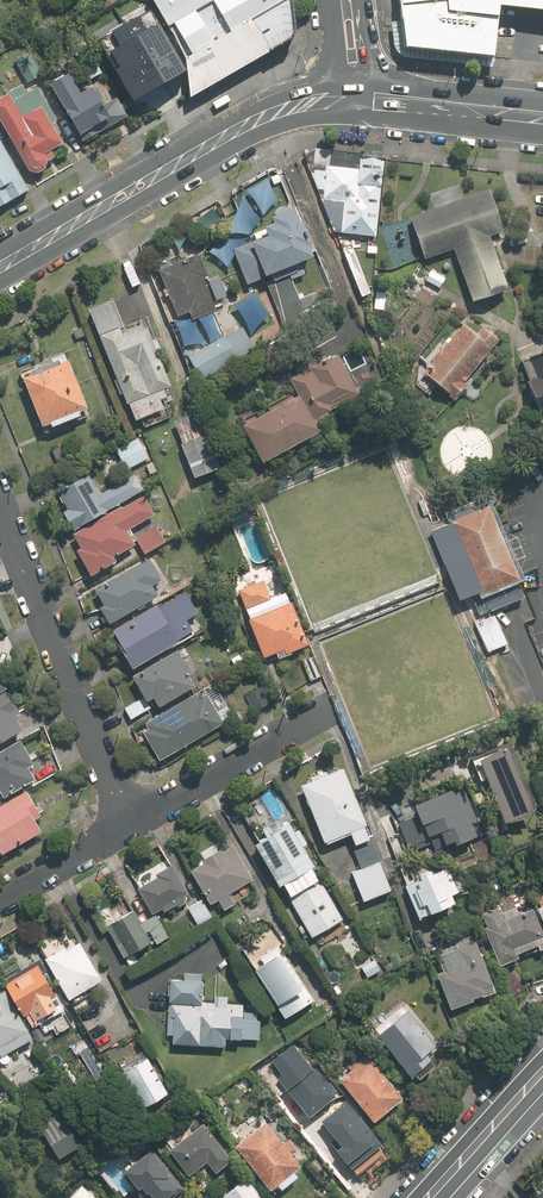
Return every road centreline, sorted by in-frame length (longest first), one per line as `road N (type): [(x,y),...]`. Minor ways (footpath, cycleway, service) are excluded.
road 1 (secondary): [(343,98),(313,100),(250,123),(0,267)]
road 2 (residential): [(125,822),(0,512)]
road 3 (residential): [(327,705),(125,822)]
road 4 (primary): [(427,1197),(542,1072)]
road 5 (secondary): [(542,119),(379,101)]
road 6 (residential): [(125,822),(0,893)]

